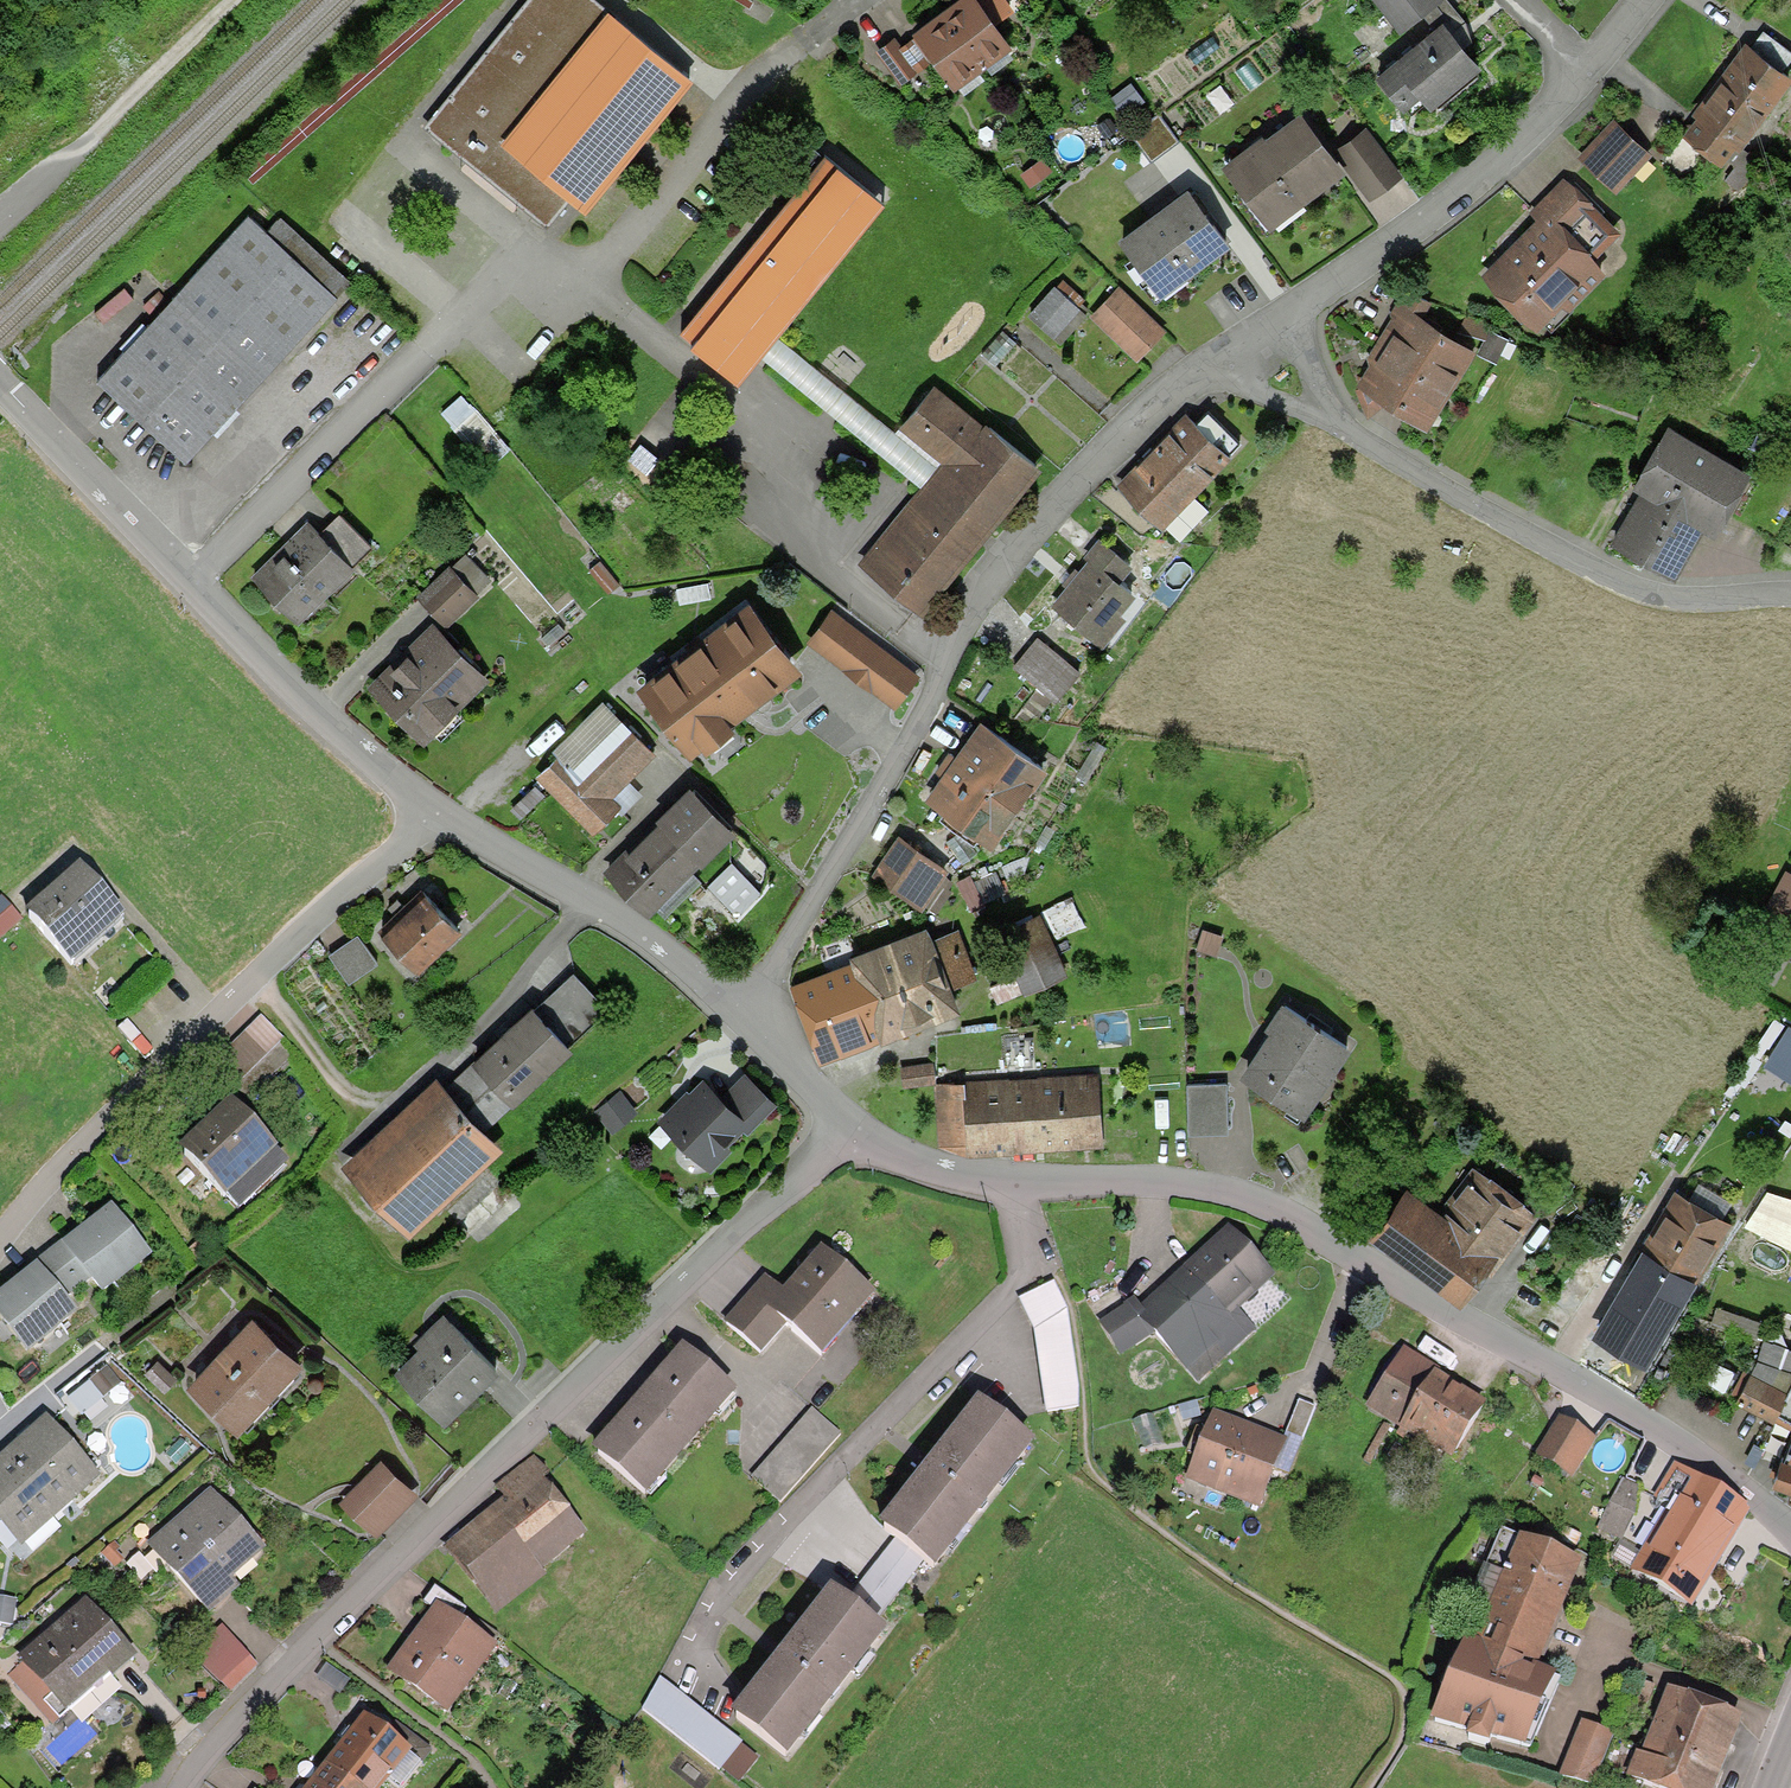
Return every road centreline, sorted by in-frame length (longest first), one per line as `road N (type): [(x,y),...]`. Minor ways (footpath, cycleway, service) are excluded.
road 1 (residential): [(841,1131),(936,1173),(1007,1183),(1123,1179),(1243,1195),(1653,1433),(1790,1535)]
road 2 (residential): [(175,1787),(203,1741),(324,1630),(388,1585),(841,1131)]
road 3 (residential): [(844,0),(734,99),(577,275),(561,267),(457,307),(179,566)]
road 4 (residential): [(742,1005),(1009,526),(1068,458),(1157,380),(1194,361)]
road 5 (residential): [(0,1227),(431,806)]
road 6 (residential): [(1334,413),(1566,551),(1658,591),(1790,590)]
road 7 (residential): [(1285,295),(1506,143),(1582,56)]
road 8 (residential): [(431,806),(742,1005)]
road 9 (residential): [(179,566),(431,806)]
road 10 (track): [(233,0),(0,221)]
road 11 (residential): [(0,381),(179,566)]
road 12 (residential): [(742,1005),(841,1131)]
road 13 (residential): [(1194,361),(1334,413)]
road 14 (residential): [(1285,295),(1309,371),(1334,413)]

